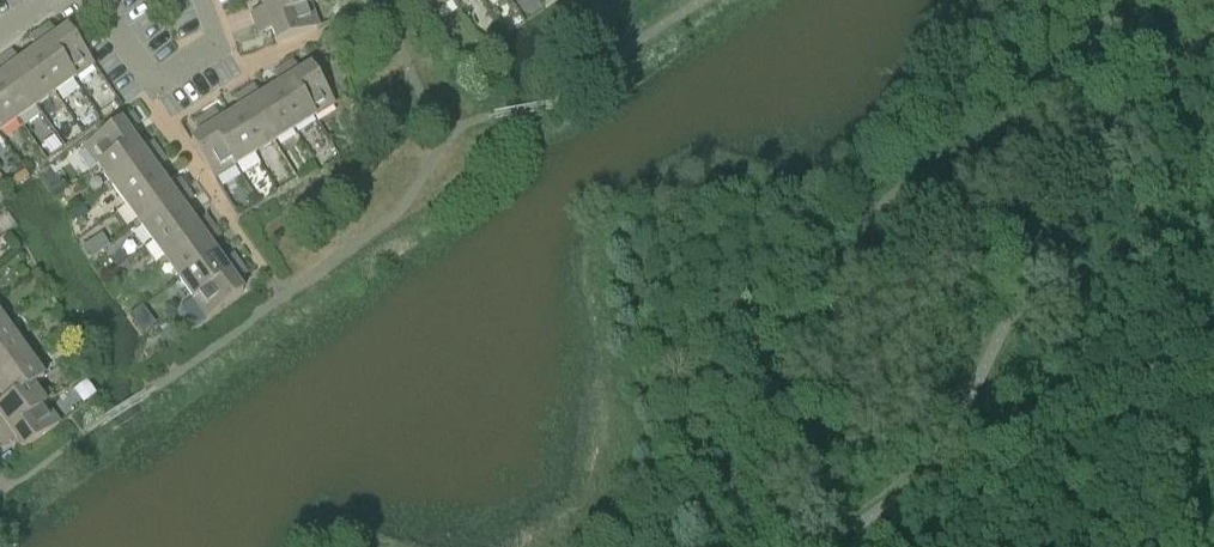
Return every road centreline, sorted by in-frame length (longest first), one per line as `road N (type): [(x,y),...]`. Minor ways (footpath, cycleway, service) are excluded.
road 1 (residential): [(203,0),(217,42),(156,81),(92,0)]

